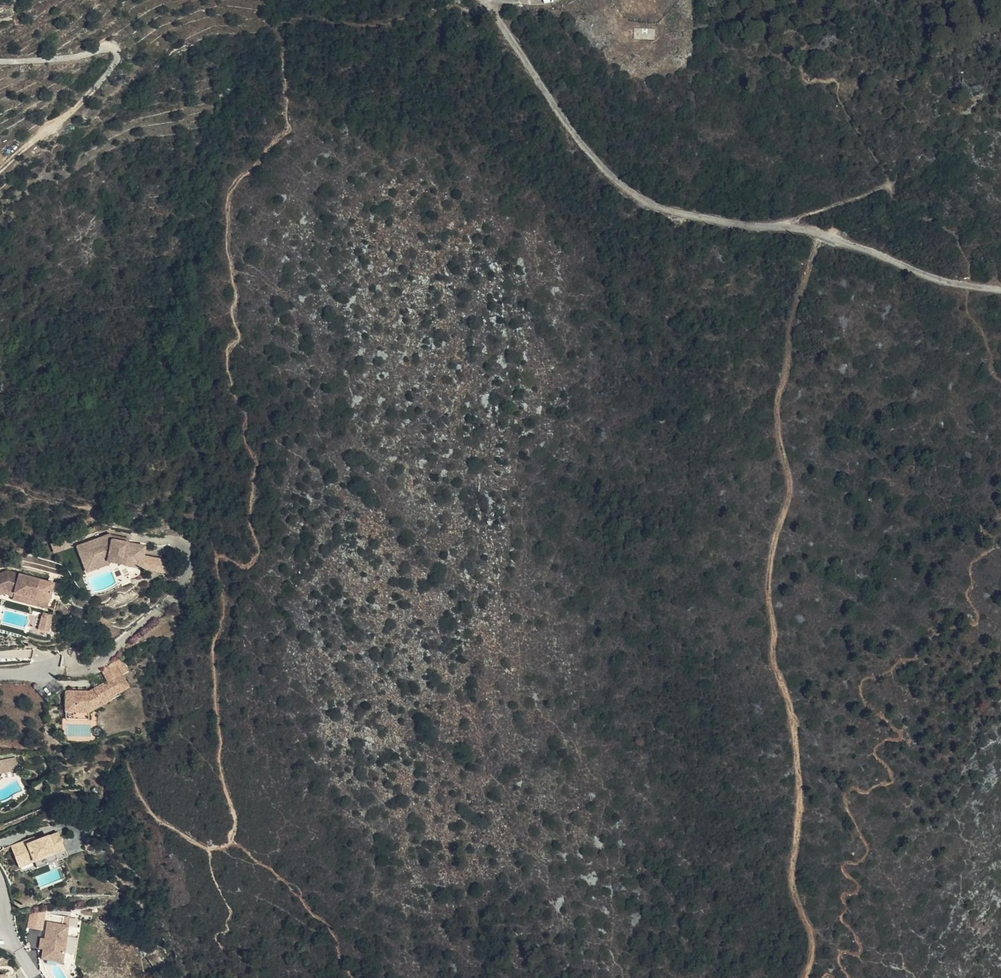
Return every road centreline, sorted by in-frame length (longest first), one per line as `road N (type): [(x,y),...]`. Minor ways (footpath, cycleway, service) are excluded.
road 1 (track): [(821,236),(792,316),(777,405),(790,487),(769,595),(803,795),(791,875),(814,932),(805,977)]

